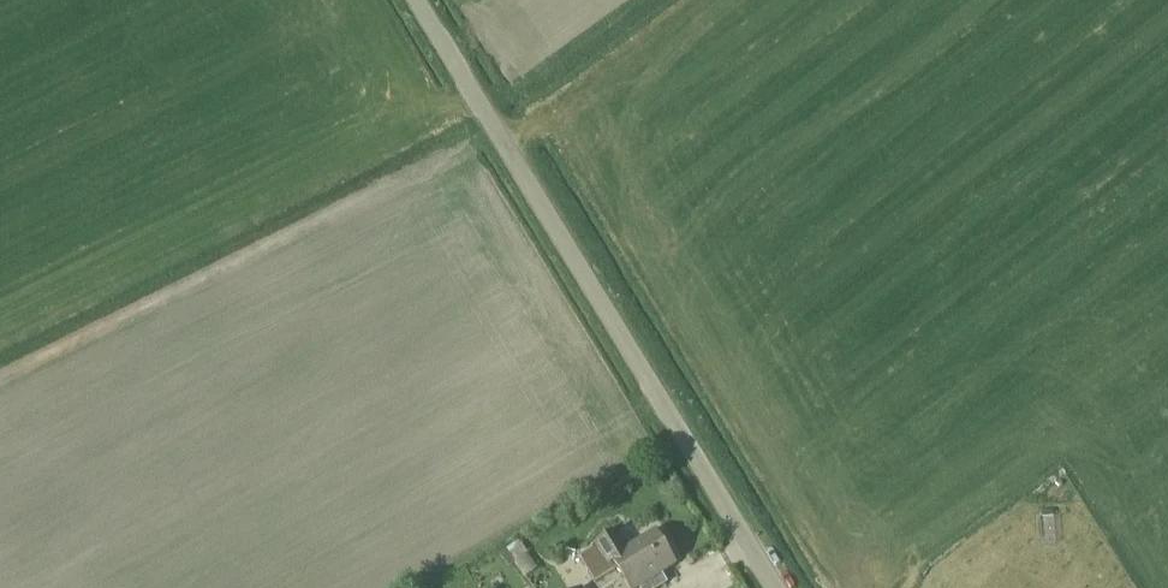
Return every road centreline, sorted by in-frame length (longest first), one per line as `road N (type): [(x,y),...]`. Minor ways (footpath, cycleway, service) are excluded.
road 1 (unclassified): [(775,587),(416,0)]

